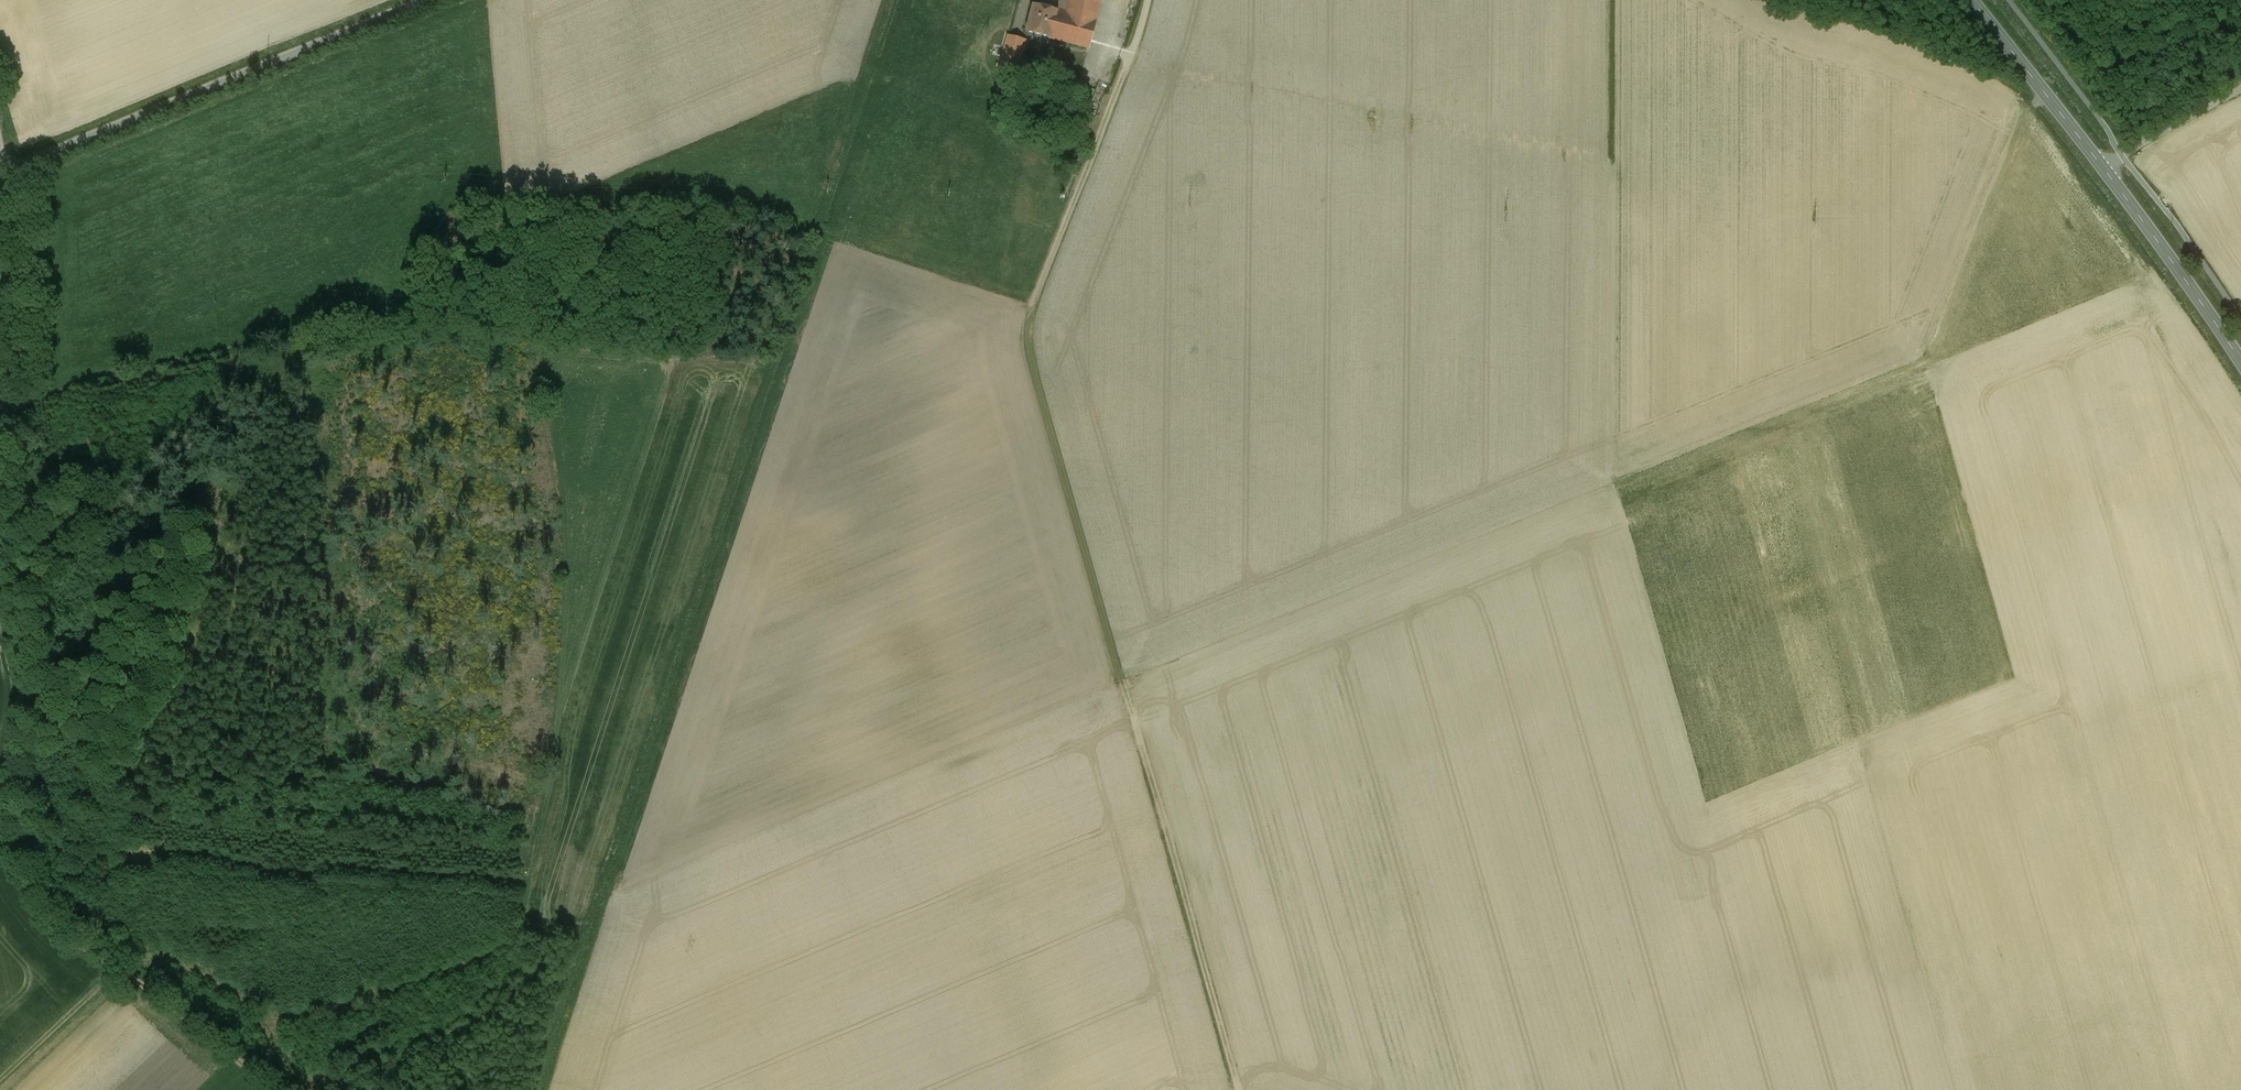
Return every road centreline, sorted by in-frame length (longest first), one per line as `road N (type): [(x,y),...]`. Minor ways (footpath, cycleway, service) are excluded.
road 1 (track): [(1614,0),(1610,150),(1593,157),(1129,60)]
road 2 (unclassified): [(429,0),(6,172)]
road 3 (track): [(0,559),(21,638),(14,831),(29,885),(60,926),(119,966)]
road 4 (secondary): [(2240,362),(1971,0)]
road 5 (track): [(119,966),(277,1089)]
road 6 (track): [(0,1080),(119,966)]

